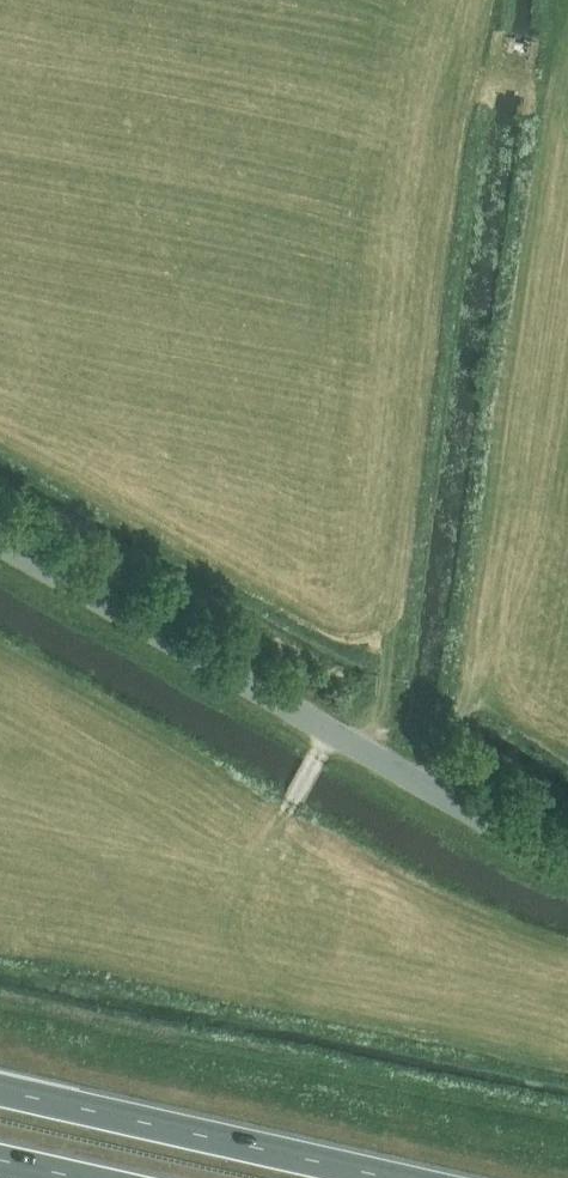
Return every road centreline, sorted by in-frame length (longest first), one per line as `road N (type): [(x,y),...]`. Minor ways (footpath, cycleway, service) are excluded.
road 1 (tertiary): [(567,857),(0,543)]
road 2 (trunk): [(389,1177),(0,1091)]

